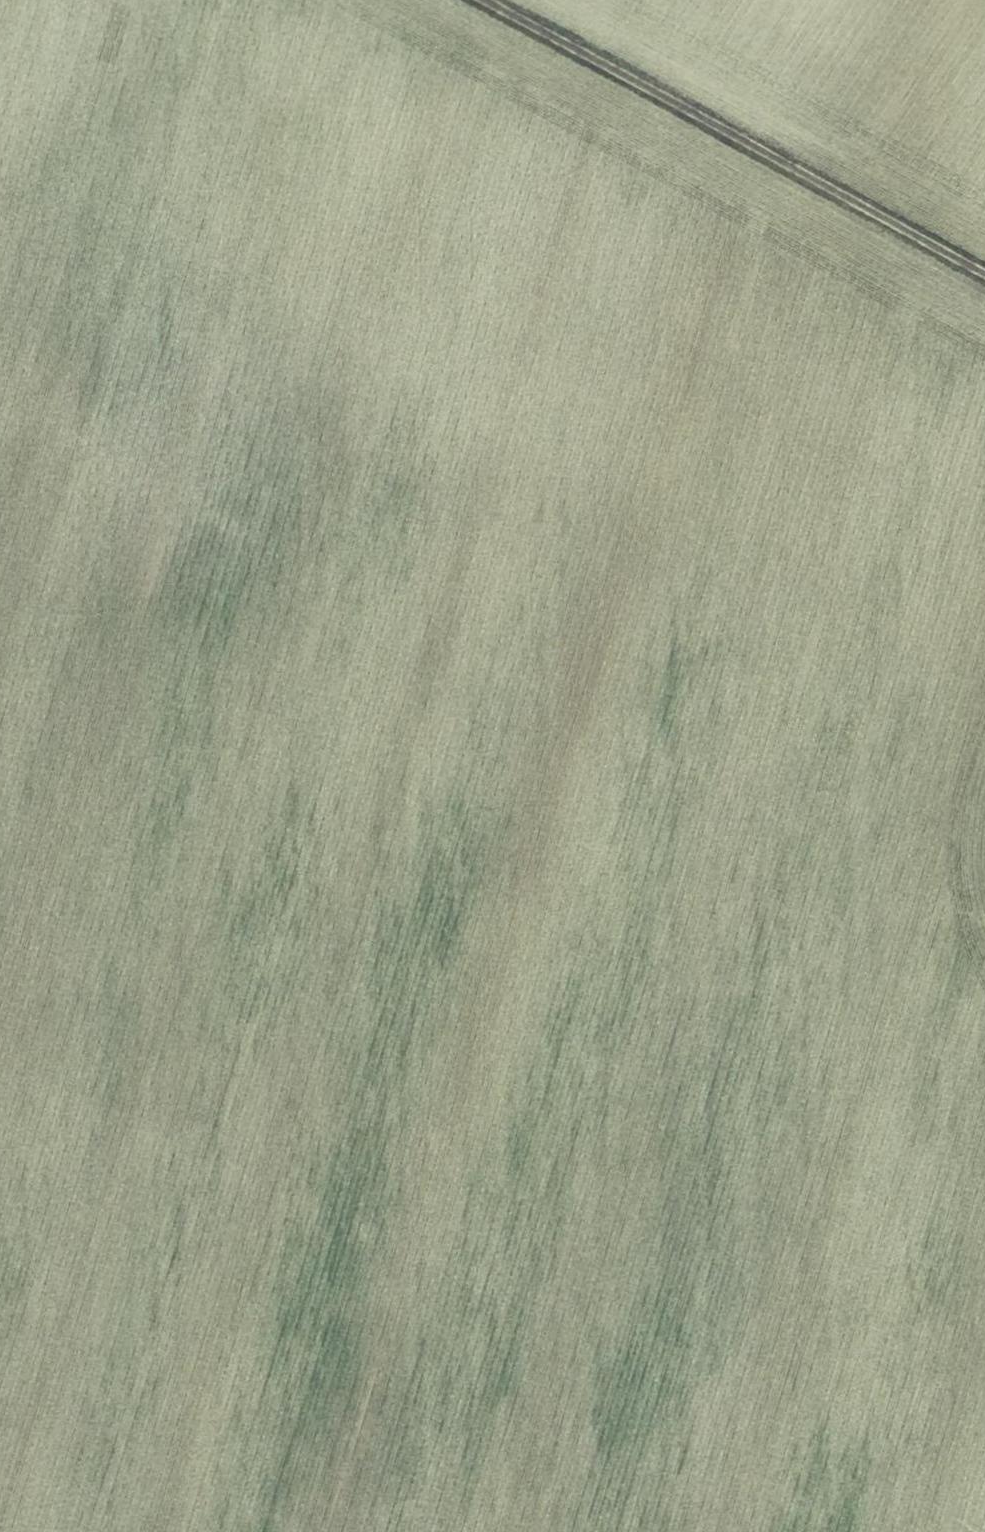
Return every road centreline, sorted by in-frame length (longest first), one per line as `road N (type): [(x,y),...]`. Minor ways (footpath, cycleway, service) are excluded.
road 1 (track): [(501,0),(984,260)]

